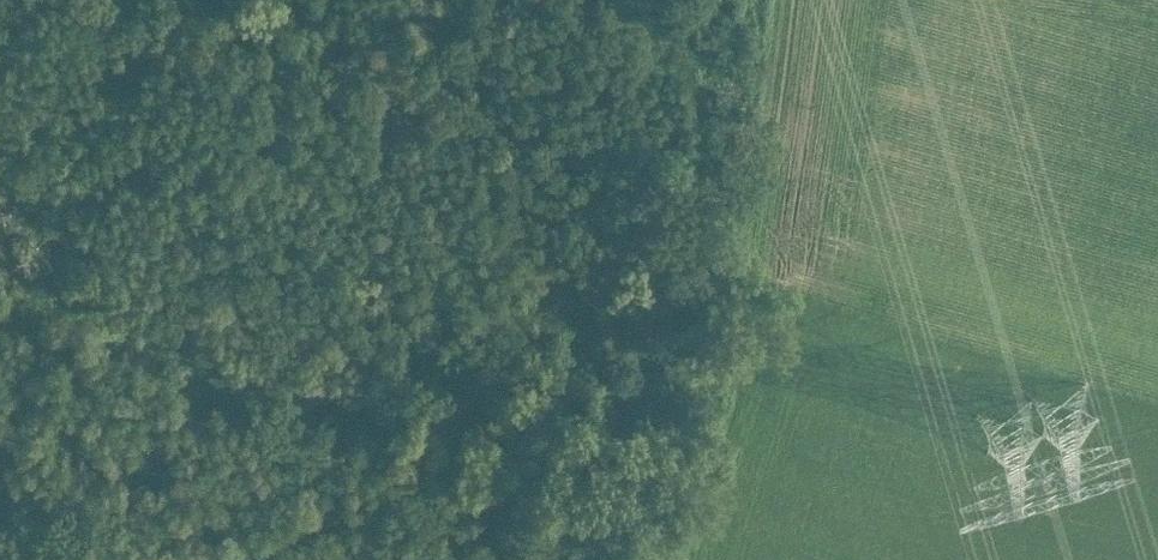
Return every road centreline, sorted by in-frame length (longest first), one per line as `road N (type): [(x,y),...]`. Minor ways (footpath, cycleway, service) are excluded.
road 1 (track): [(672,559),(676,532),(213,359),(0,249)]

